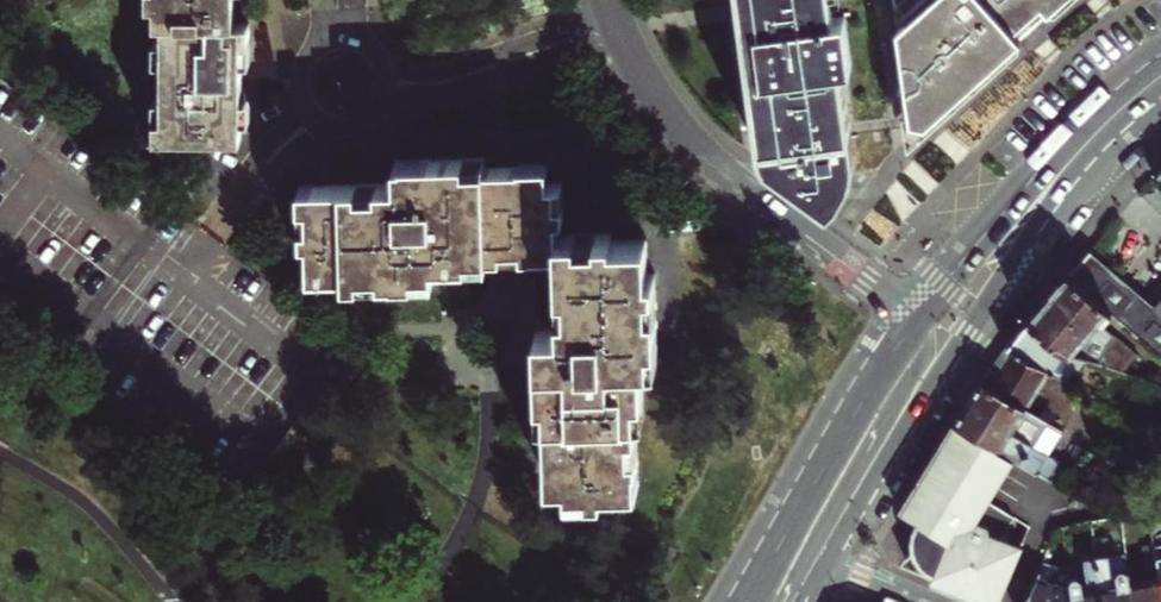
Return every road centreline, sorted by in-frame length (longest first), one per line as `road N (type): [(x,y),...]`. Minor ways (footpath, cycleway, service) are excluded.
road 1 (primary): [(829,562),(954,361),(1160,106)]
road 2 (residential): [(920,325),(839,268),(680,130),(644,82),(613,16)]
road 3 (primary): [(1160,55),(1026,188),(920,325)]
road 4 (primary): [(920,325),(744,601)]
road 5 (residential): [(784,601),(933,353),(932,337),(920,325)]
road 6 (residential): [(613,16),(432,84),(394,83)]
road 7 (residential): [(394,83),(373,44),(330,39),(302,73),(314,115)]
road 8 (residential): [(314,115),(214,237)]

